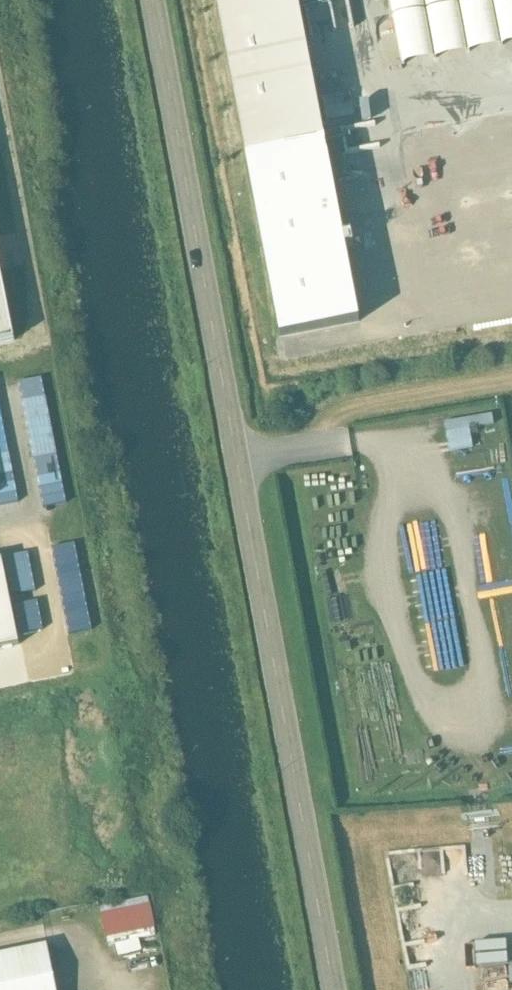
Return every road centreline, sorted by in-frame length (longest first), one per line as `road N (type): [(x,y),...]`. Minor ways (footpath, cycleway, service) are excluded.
road 1 (tertiary): [(152,0),(331,989)]

